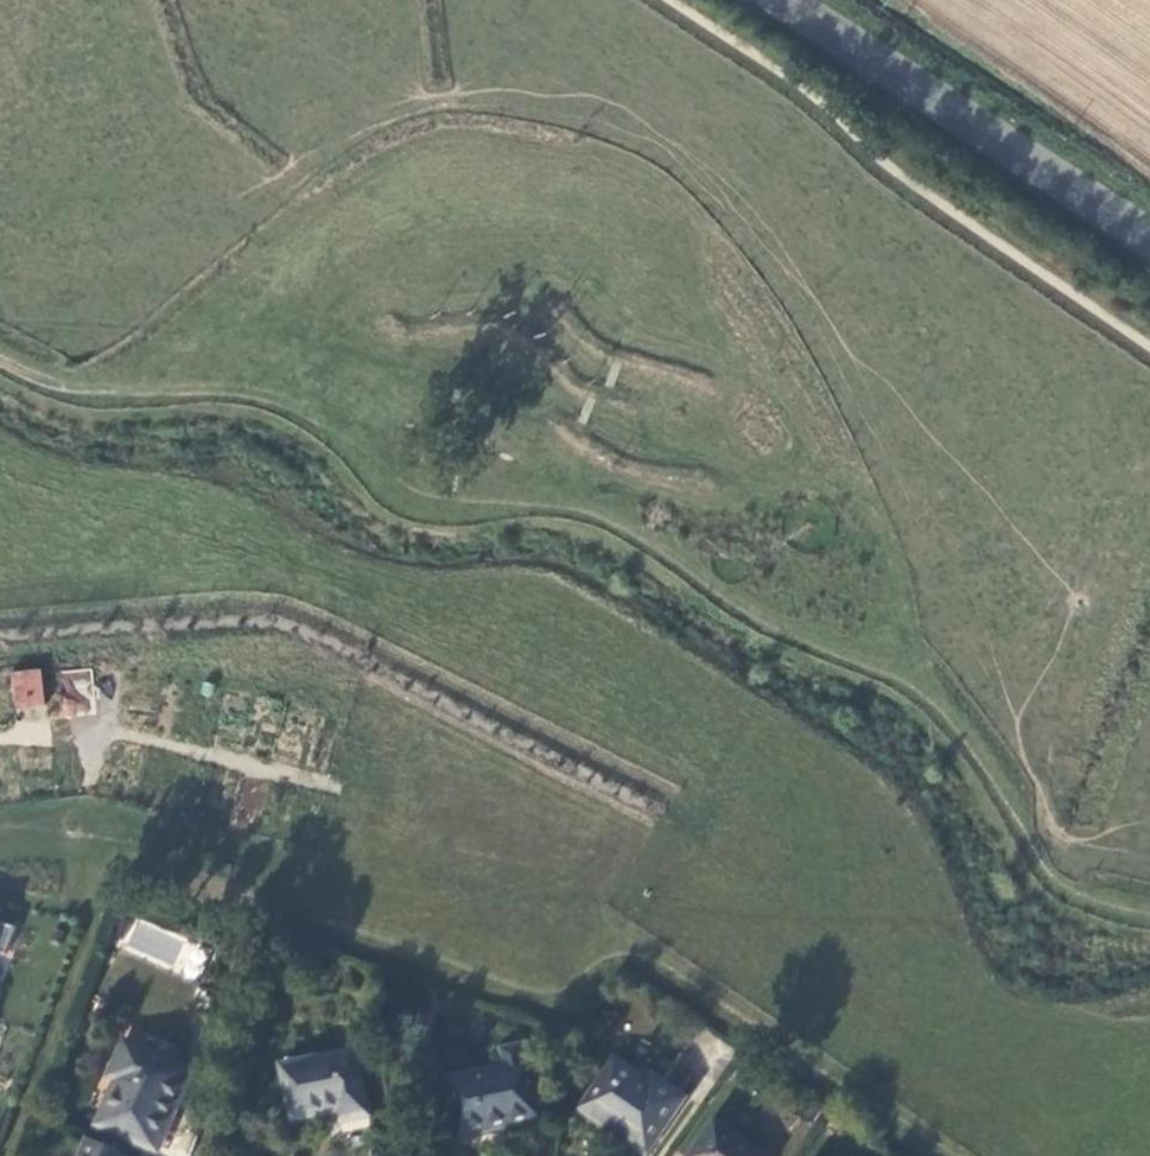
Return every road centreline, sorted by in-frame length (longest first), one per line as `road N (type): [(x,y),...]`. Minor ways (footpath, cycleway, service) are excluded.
road 1 (secondary): [(1149,238),(783,0)]

